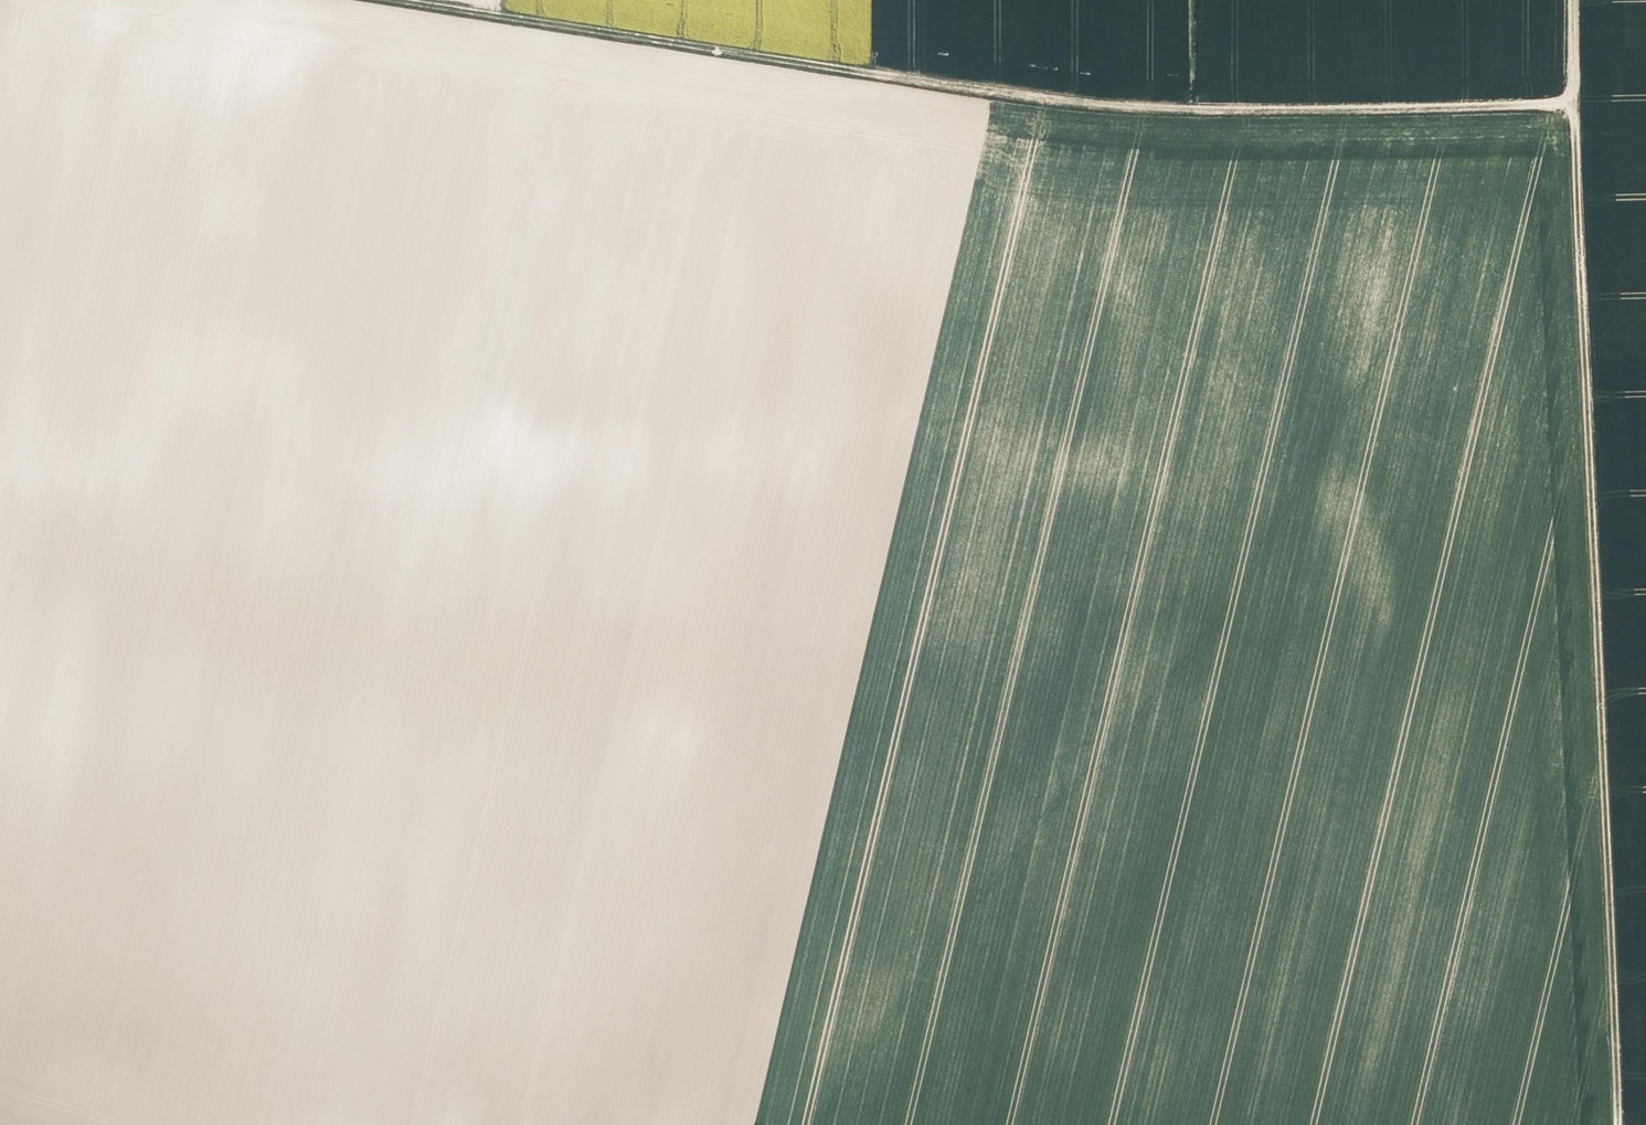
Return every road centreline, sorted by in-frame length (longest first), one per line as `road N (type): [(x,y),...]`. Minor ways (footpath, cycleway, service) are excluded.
road 1 (track): [(420,0),(1109,109),(1572,107)]
road 2 (track): [(1572,0),(1616,1124)]

